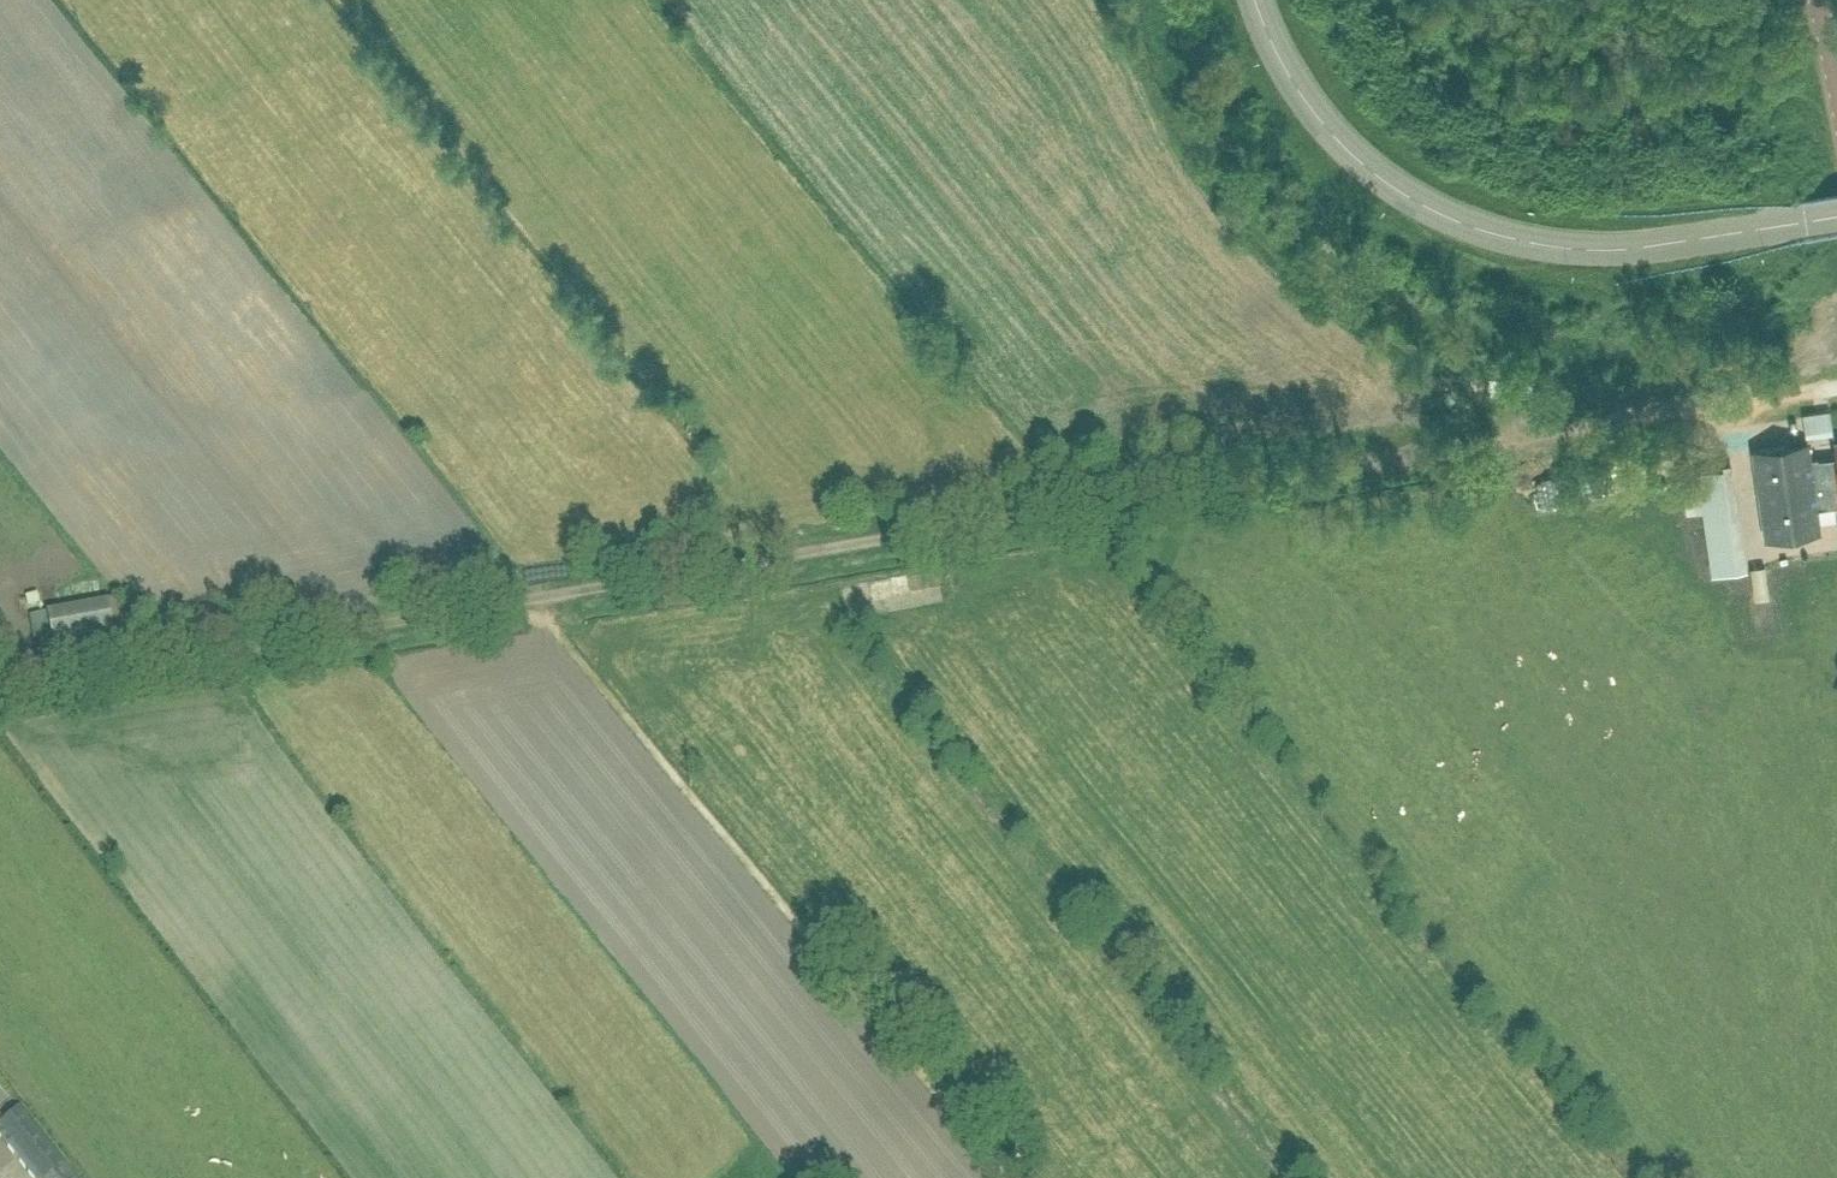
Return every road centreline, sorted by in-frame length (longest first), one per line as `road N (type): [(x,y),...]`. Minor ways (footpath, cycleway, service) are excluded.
road 1 (track): [(537,602),(1836,387)]
road 2 (tertiary): [(1793,222),(1650,248),(1577,252),(1462,225),(1401,193),(1341,143),(1292,82),(1258,0)]
road 3 (track): [(0,690),(537,602)]

